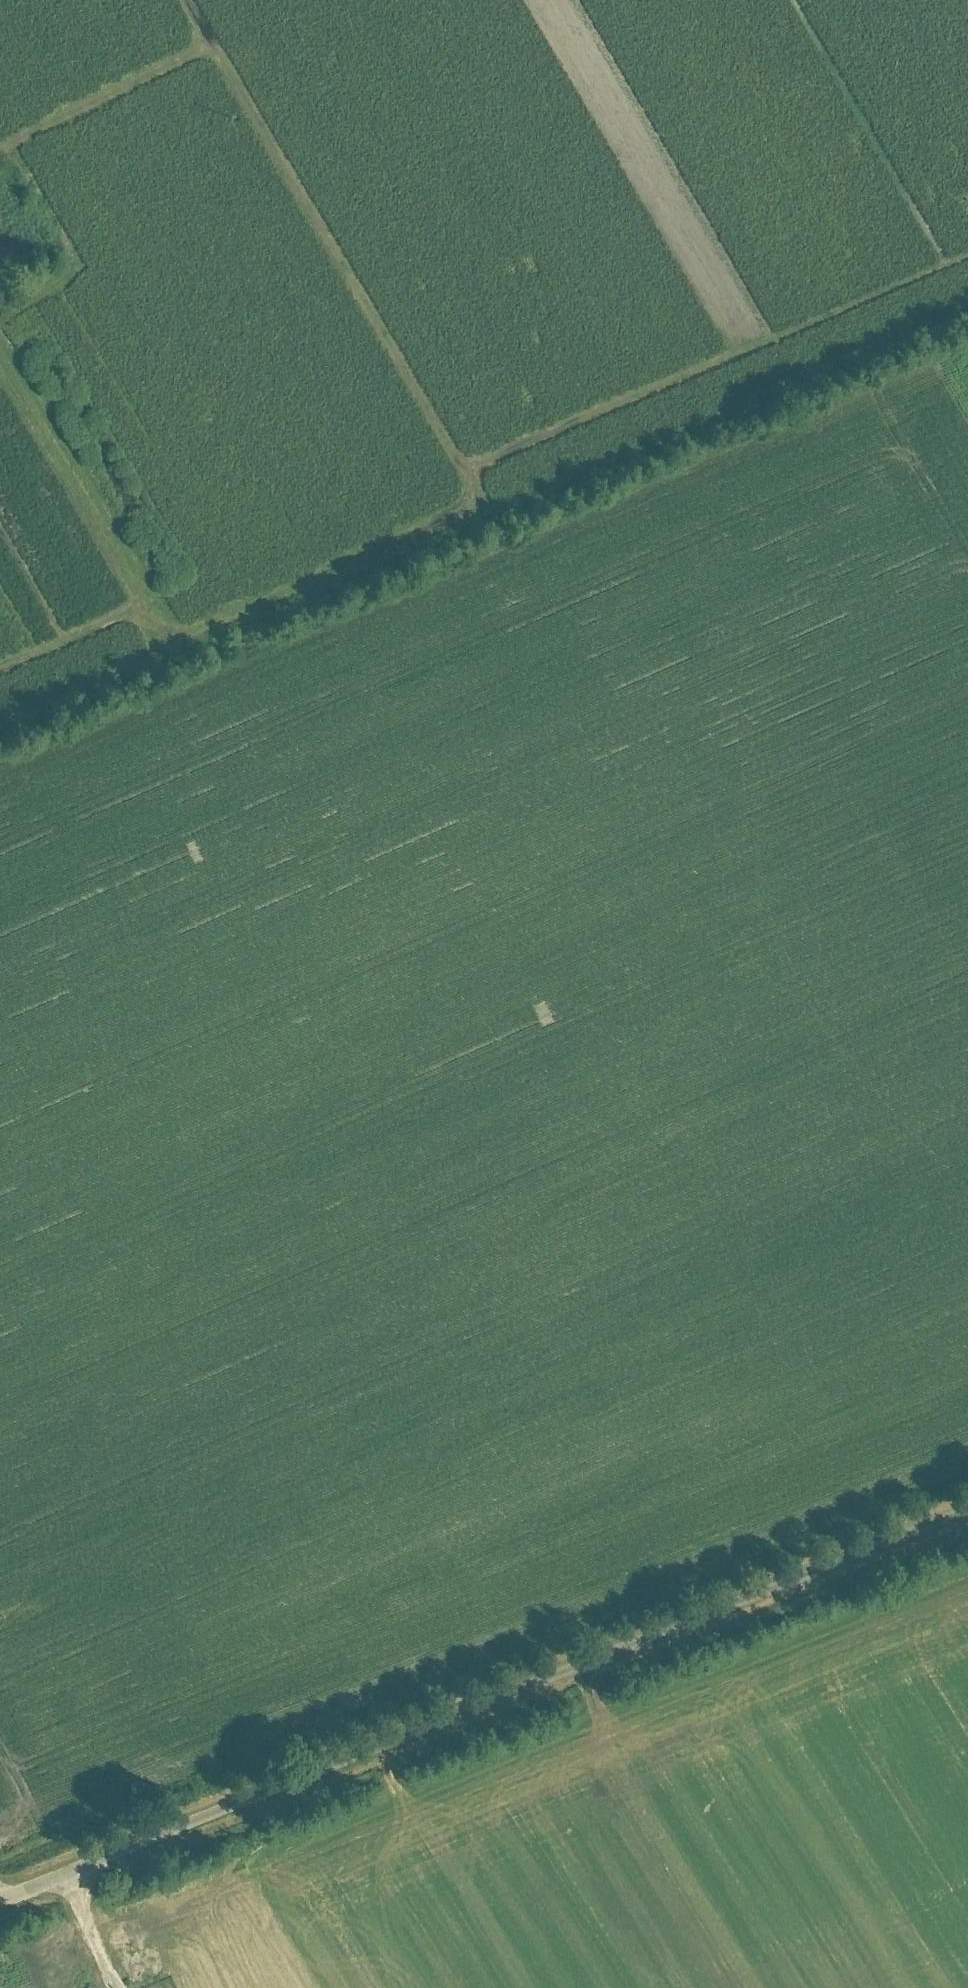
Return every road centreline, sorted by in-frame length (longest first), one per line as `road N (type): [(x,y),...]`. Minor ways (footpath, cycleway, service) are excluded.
road 1 (residential): [(967,1500),(0,1888)]

